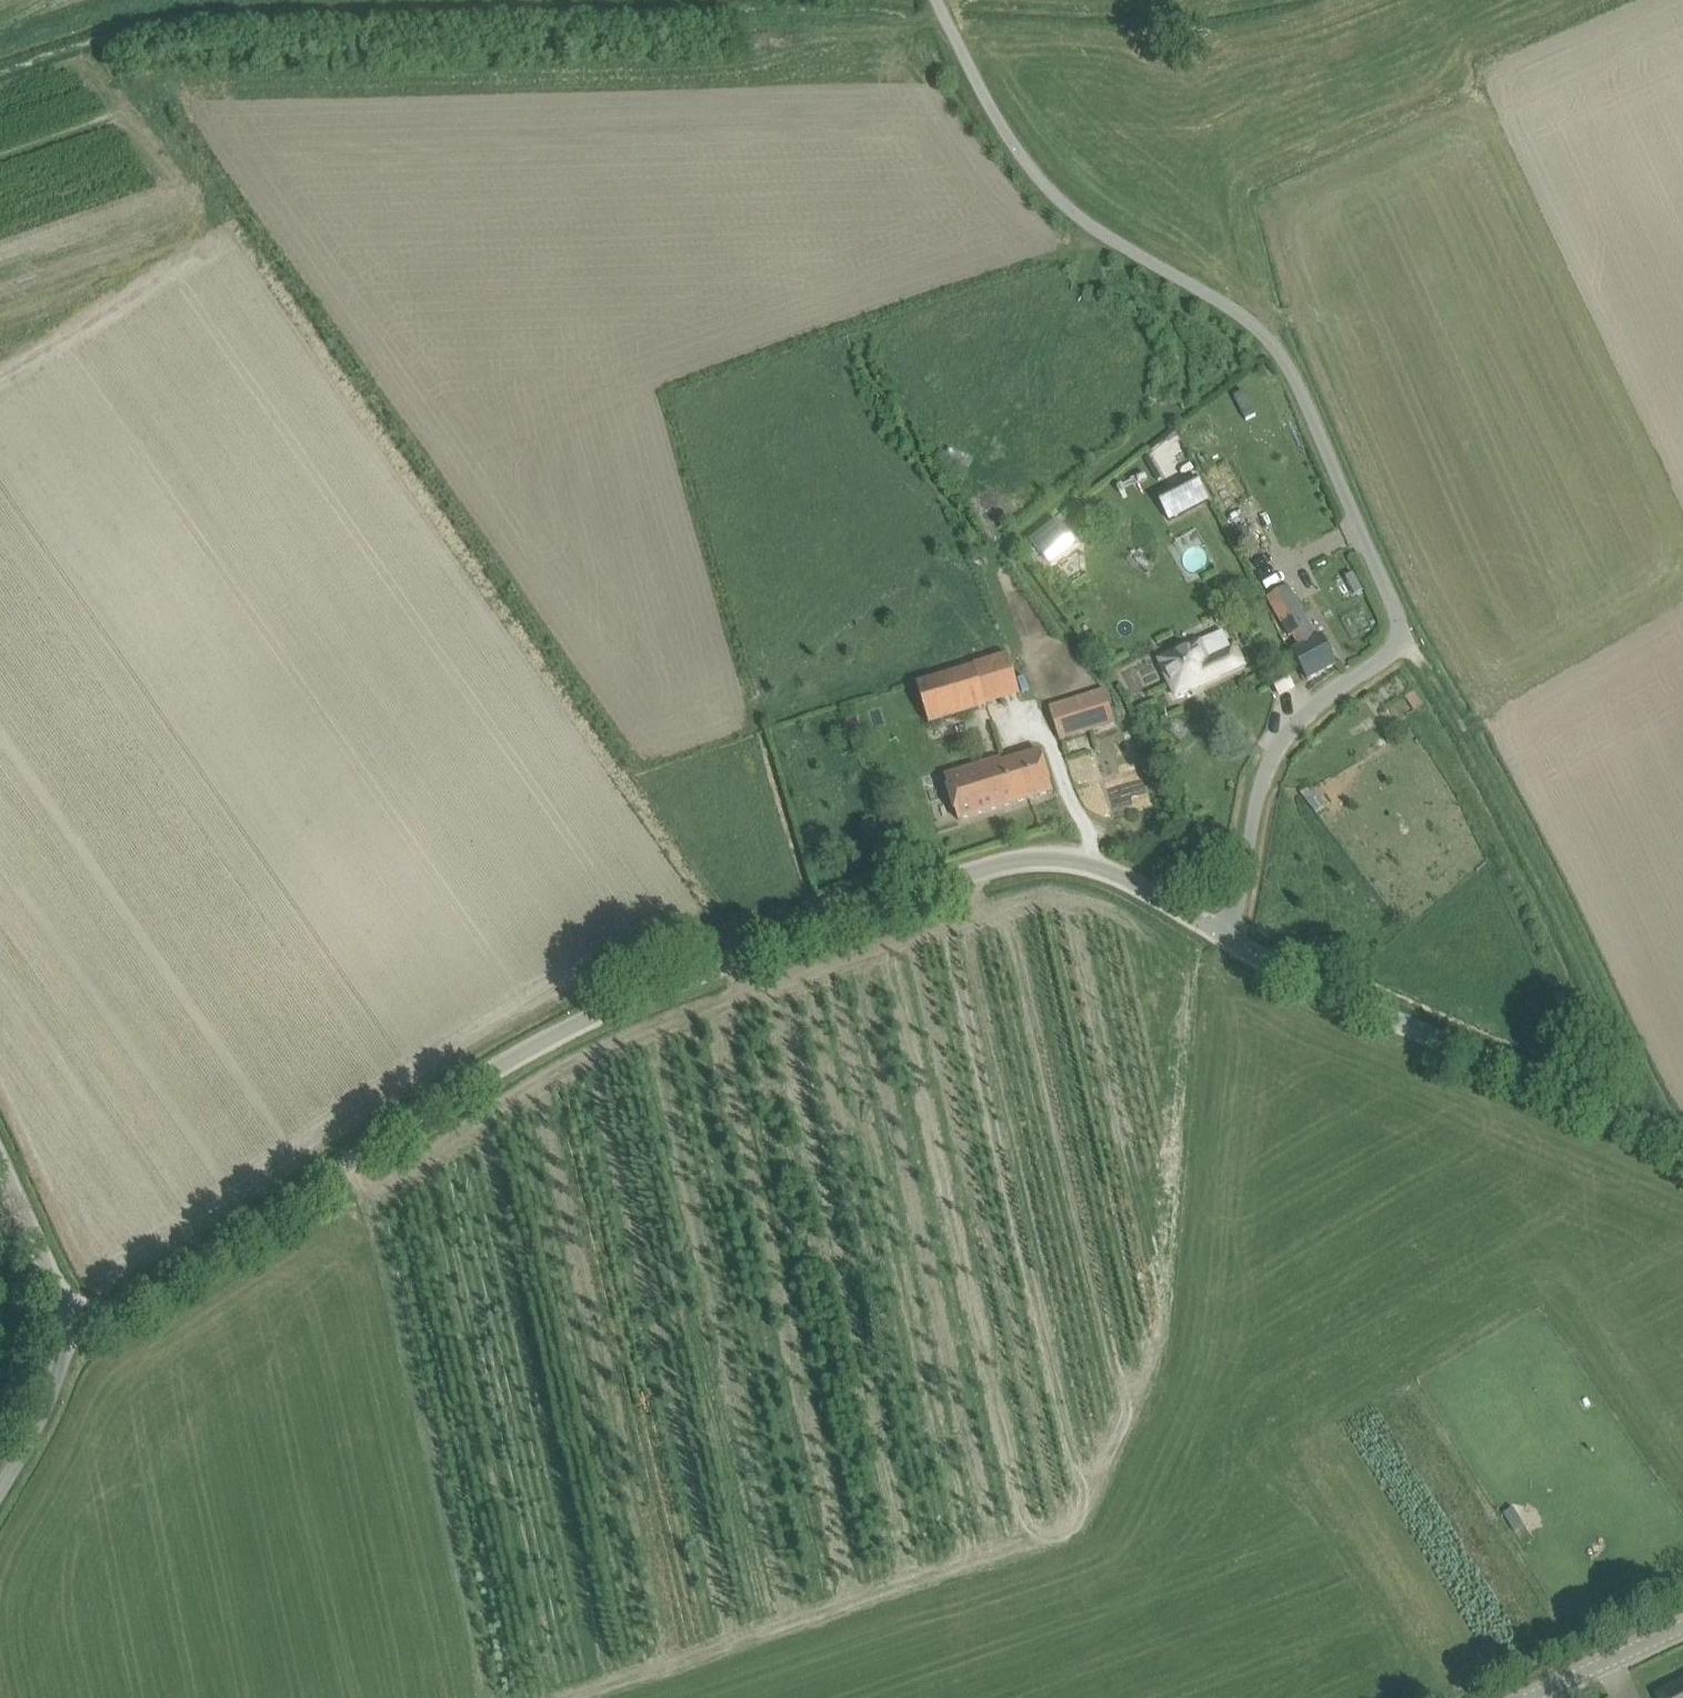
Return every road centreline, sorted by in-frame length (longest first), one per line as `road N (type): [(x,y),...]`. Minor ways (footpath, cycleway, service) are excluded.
road 1 (unclassified): [(1221,934),(1081,862),(1031,858),(966,874),(596,1014),(474,1083),(165,1287),(73,1320)]
road 2 (unclassified): [(1221,934),(1238,904),(1258,795),(1281,740),(1308,711),(1383,658),(1397,639),(1395,609),(1282,355),(1236,309),(1112,240),(1045,187),(936,0)]
road 3 (unclassified): [(1682,1147),(1221,934)]
road 4 (unclassified): [(0,1485),(42,1414),(73,1320)]
road 5 (unclassified): [(73,1320),(0,1163)]
road 6 (unclassified): [(1530,1697),(1682,1626)]

